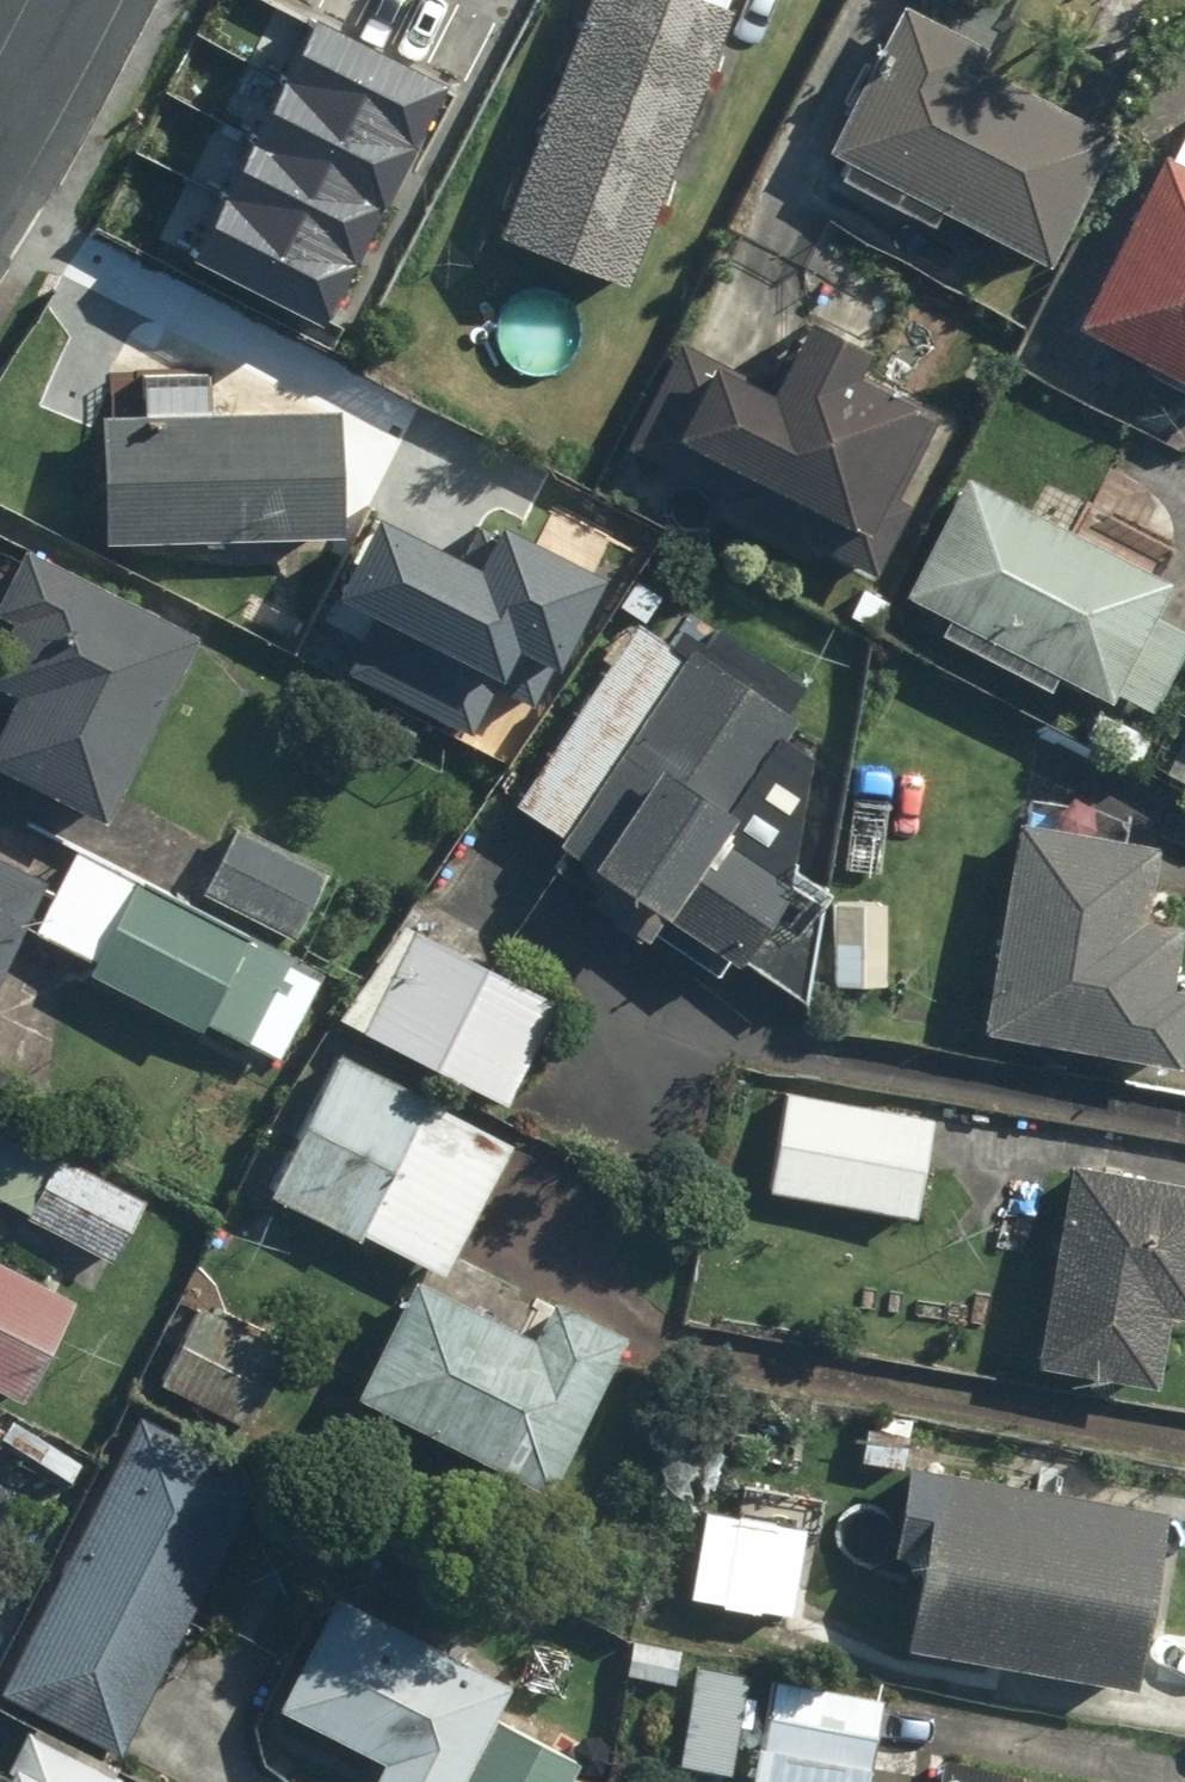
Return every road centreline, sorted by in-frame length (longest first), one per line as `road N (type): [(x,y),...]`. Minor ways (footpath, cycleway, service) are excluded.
road 1 (residential): [(0,140),(72,0)]

